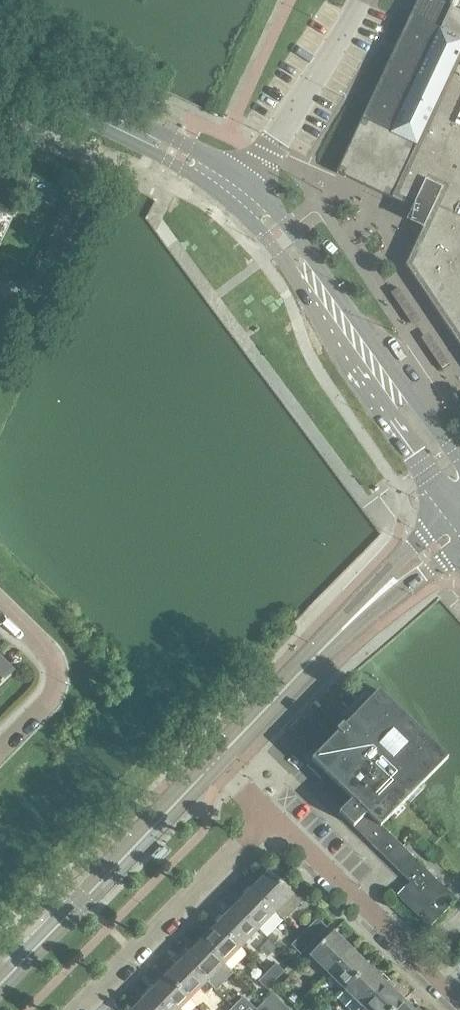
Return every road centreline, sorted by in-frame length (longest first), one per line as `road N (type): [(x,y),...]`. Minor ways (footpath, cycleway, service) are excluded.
road 1 (tertiary): [(0,980),(210,763)]
road 2 (residential): [(459,1007),(267,819)]
road 3 (residential): [(80,1009),(267,819)]
road 4 (tertiary): [(210,763),(371,601)]
road 5 (unclassified): [(245,180),(269,154),(360,3)]
road 6 (residential): [(0,754),(60,687),(56,663),(0,610)]
road 7 (tertiary): [(376,372),(386,424),(453,515)]
road 8 (tertiary): [(245,180),(187,142),(113,122)]
road 9 (tertiary): [(113,122),(224,201)]
road 10 (tertiary): [(318,290),(308,256),(245,180)]
road 11 (tertiary): [(224,201),(318,290)]
road 12 (tertiary): [(459,464),(412,399),(376,372)]
road 13 (tertiary): [(113,122),(0,69)]
road 14 (tertiary): [(453,515),(399,559),(371,601)]

